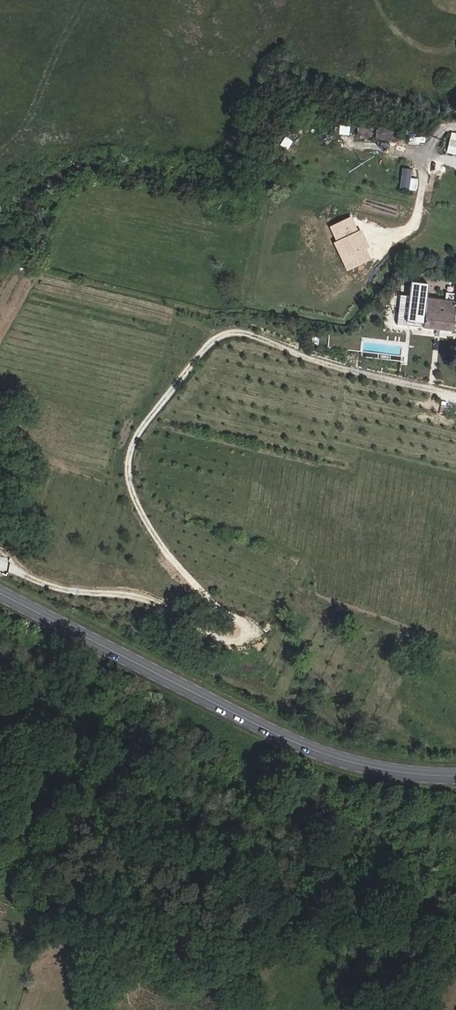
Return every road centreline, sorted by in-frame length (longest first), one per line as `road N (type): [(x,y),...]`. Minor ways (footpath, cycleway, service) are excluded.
road 1 (tertiary): [(0,594),(297,743),(351,762),(455,776)]

